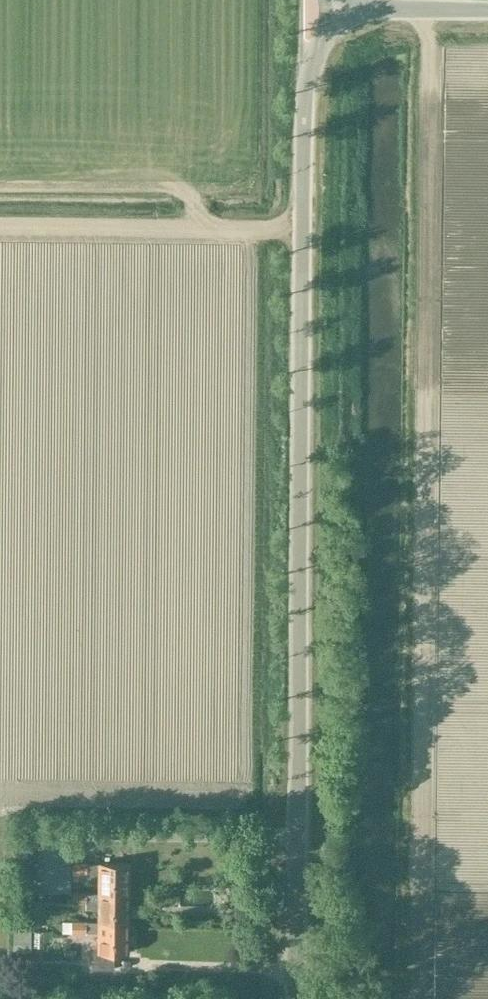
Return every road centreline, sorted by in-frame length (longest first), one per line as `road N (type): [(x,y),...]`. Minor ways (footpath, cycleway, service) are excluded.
road 1 (unclassified): [(294,998),(302,136),(305,75),(329,10)]
road 2 (unclassified): [(487,11),(329,10)]

